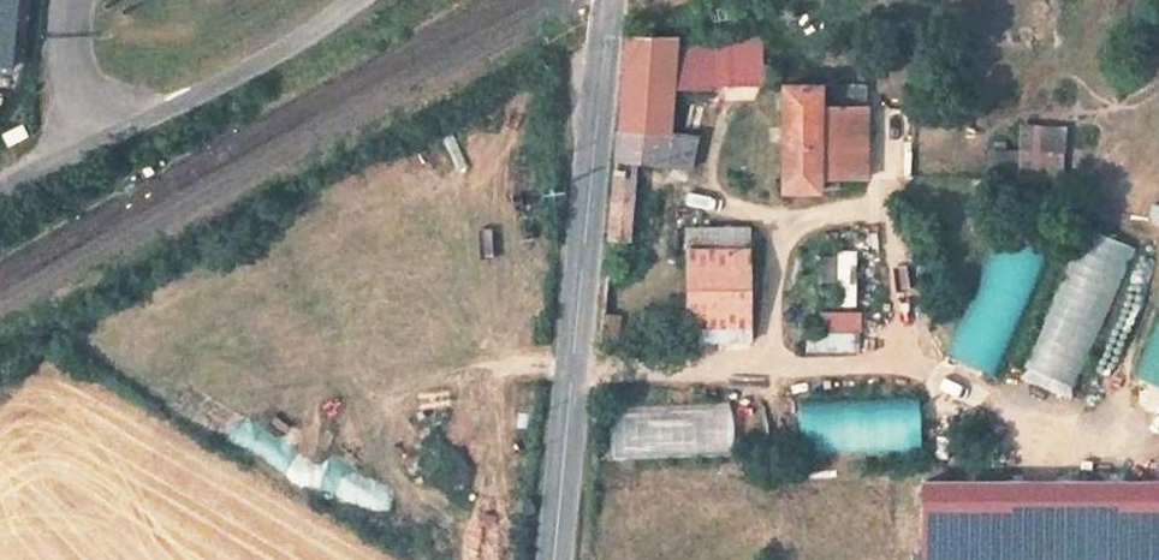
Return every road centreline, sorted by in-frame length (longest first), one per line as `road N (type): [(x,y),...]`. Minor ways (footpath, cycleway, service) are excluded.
road 1 (tertiary): [(554,559),(610,0)]
road 2 (unclassified): [(0,193),(92,140),(272,58),(351,0)]

